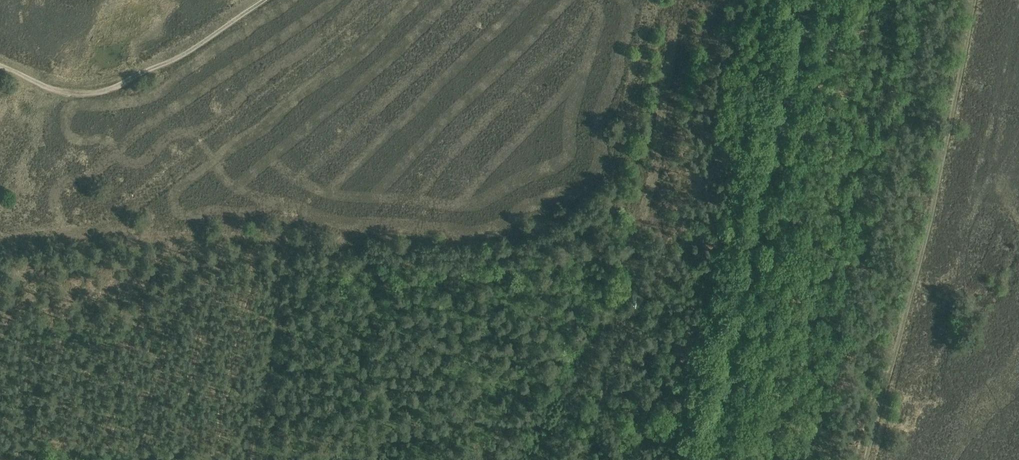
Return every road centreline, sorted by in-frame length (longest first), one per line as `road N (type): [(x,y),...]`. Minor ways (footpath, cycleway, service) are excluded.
road 1 (secondary): [(709,459),(810,0)]
road 2 (track): [(262,0),(191,50),(101,89),(64,90),(0,68)]

